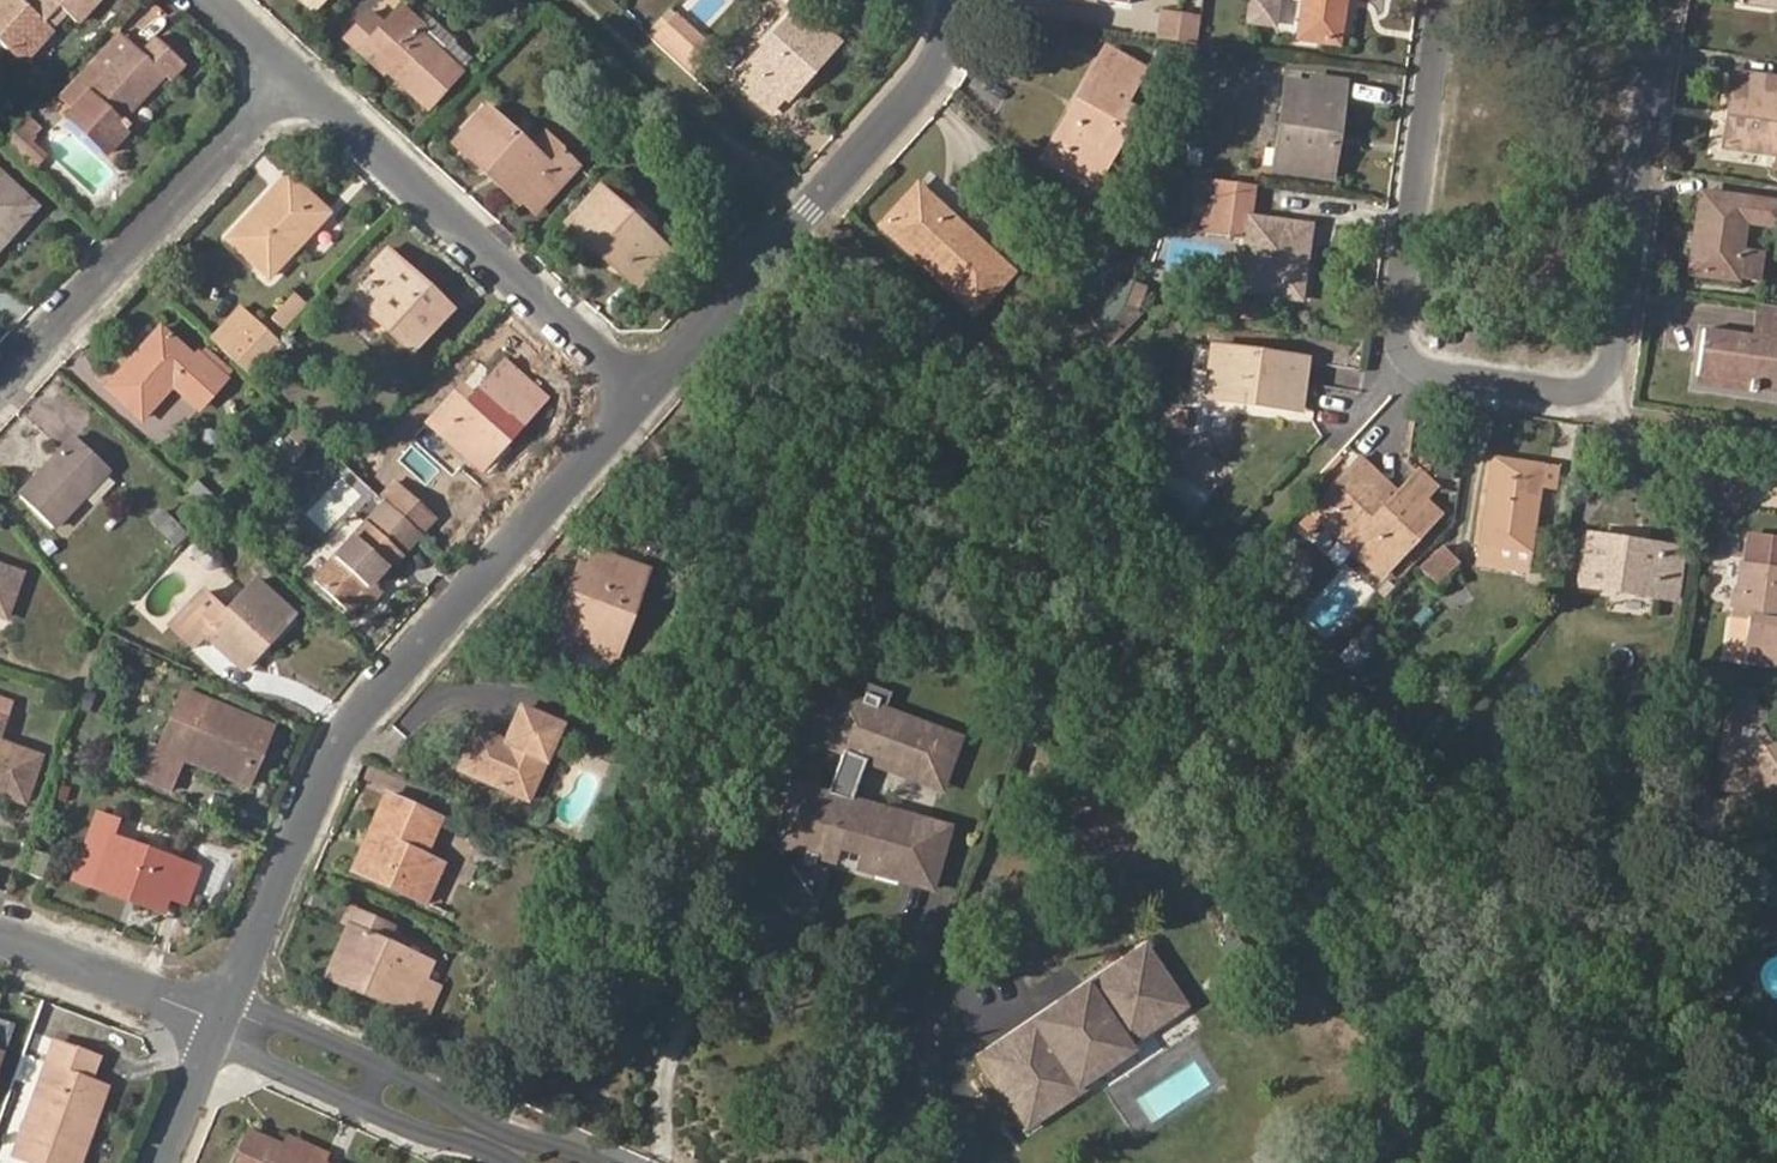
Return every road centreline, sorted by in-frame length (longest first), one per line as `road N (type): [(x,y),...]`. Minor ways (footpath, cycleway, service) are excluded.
road 1 (residential): [(1438,0),(1387,365),(1618,398),(1673,0)]
road 2 (residential): [(644,392),(337,739),(220,1020)]
road 3 (residential): [(957,0),(932,74),(644,392)]
road 4 (residential): [(644,392),(289,81)]
road 5 (residential): [(0,386),(289,81)]
road 6 (residential): [(551,1162),(220,1020)]
road 7 (residential): [(220,1020),(0,935)]
road 8 (residential): [(220,1020),(158,1162)]

